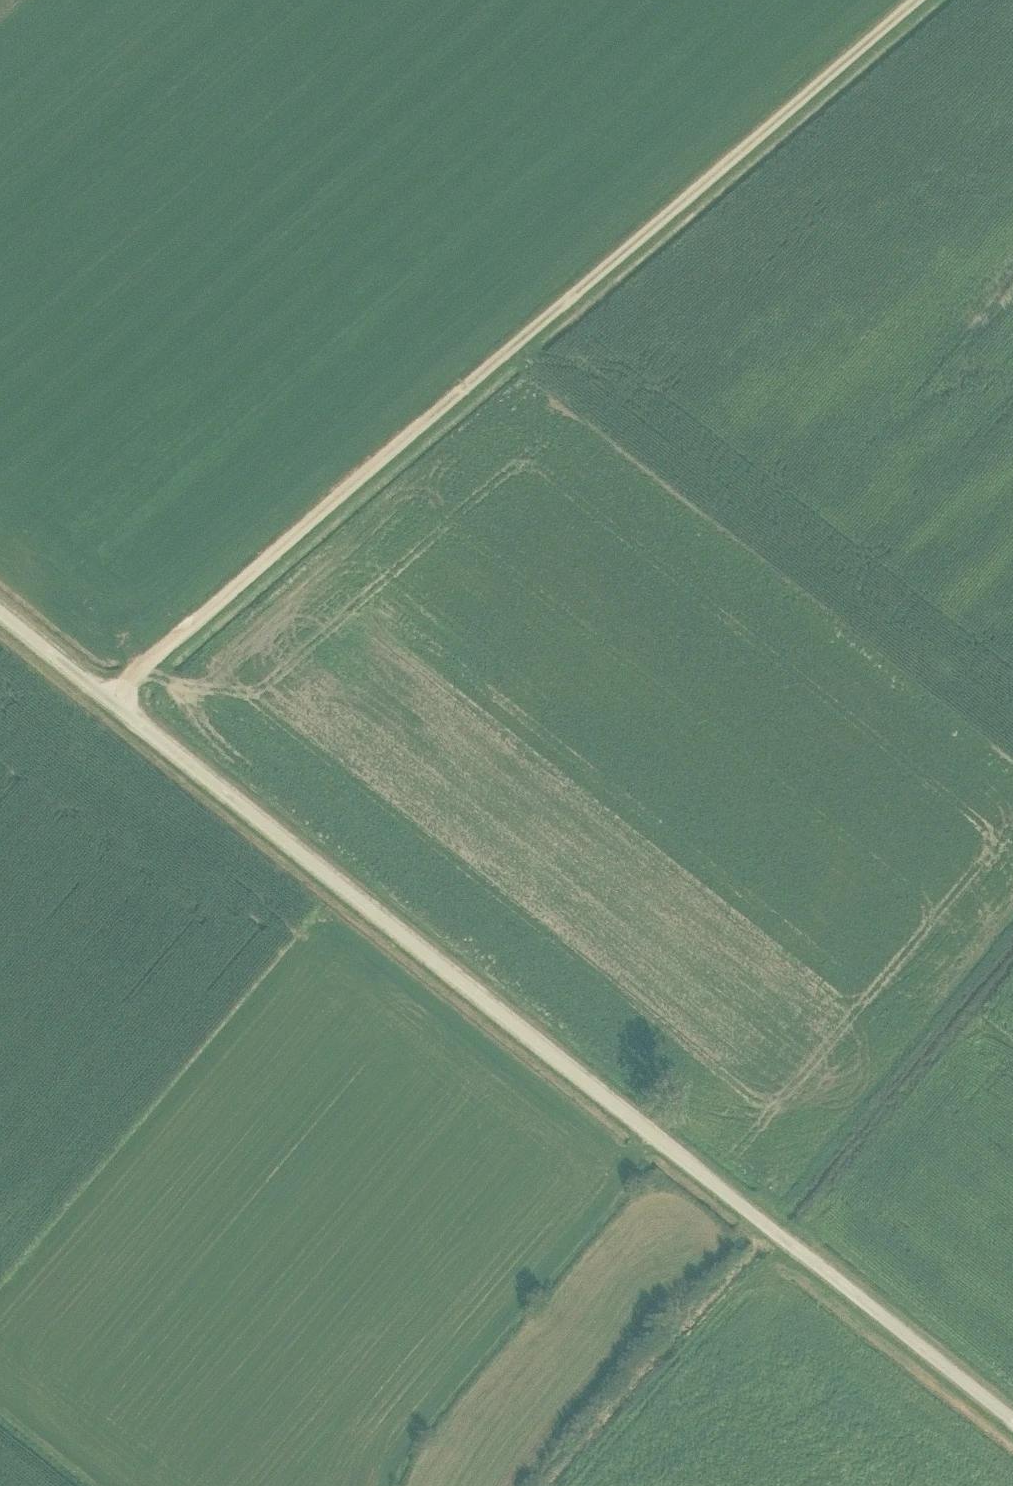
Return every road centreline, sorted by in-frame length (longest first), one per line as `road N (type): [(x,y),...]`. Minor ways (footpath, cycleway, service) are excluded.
road 1 (track): [(1012,1417),(482,1001),(0,609)]
road 2 (track): [(920,0),(109,696)]

